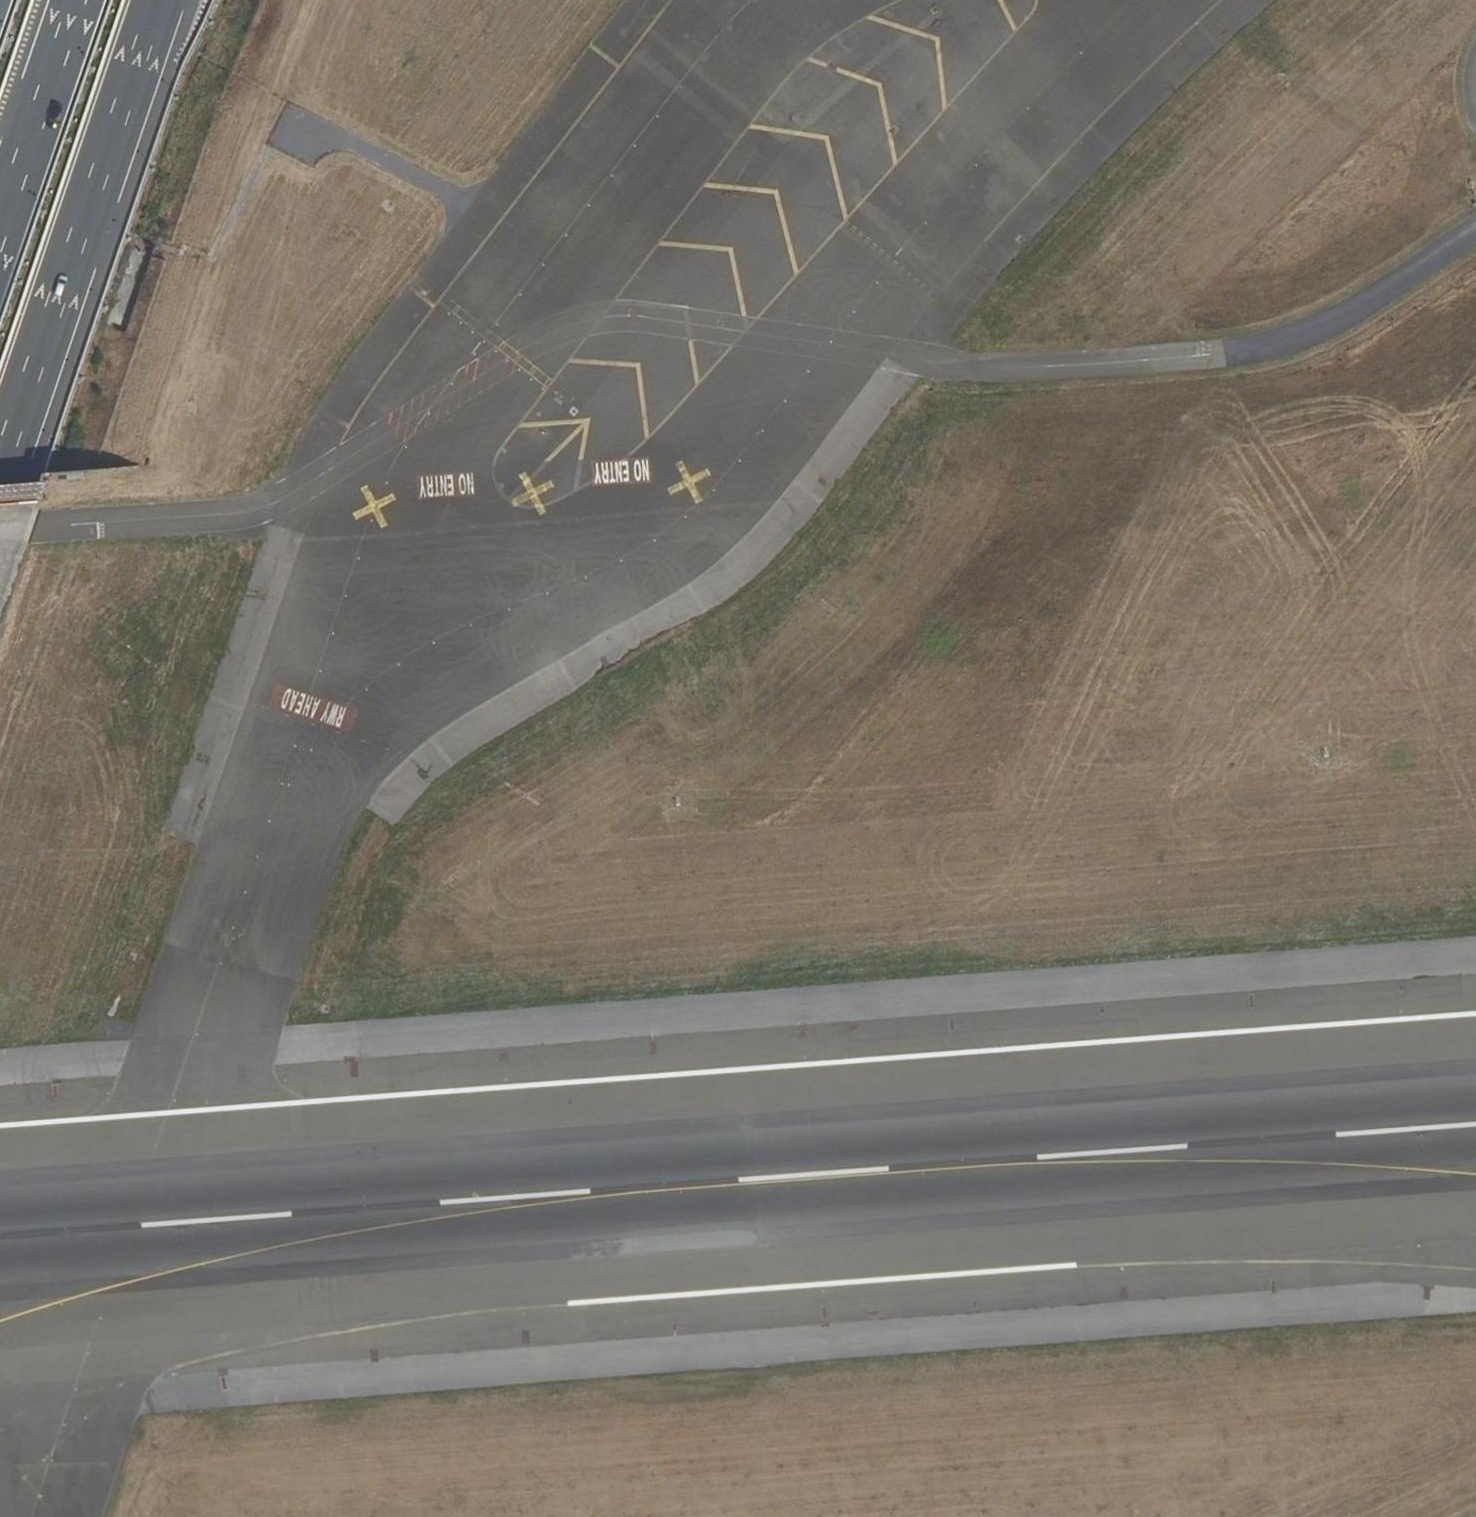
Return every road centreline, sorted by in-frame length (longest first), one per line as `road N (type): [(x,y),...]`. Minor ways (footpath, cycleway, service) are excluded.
road 1 (motorway): [(0,477),(163,0)]
road 2 (motorway): [(78,0),(0,231)]

